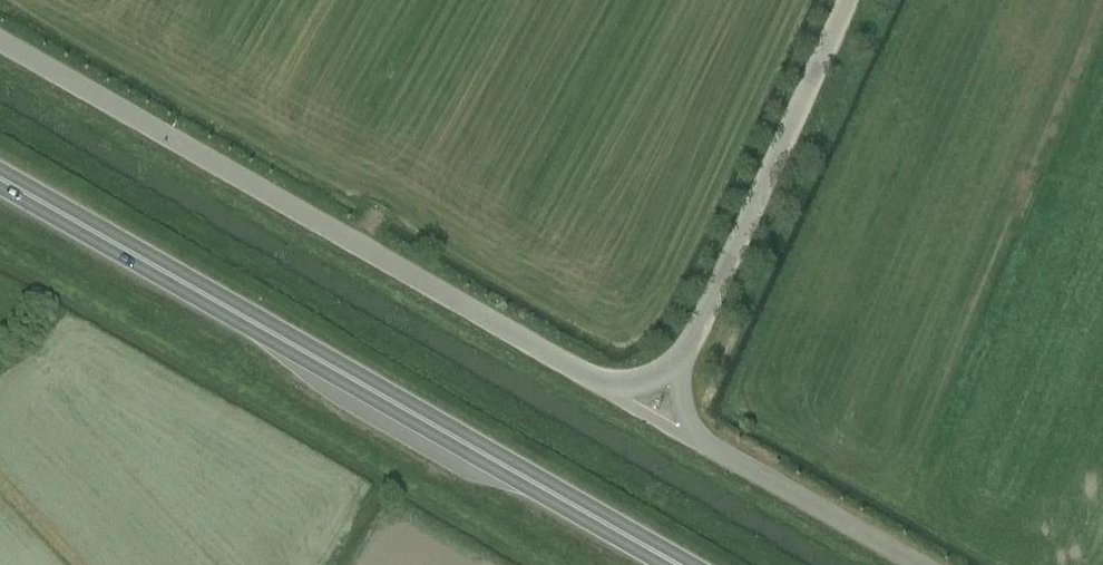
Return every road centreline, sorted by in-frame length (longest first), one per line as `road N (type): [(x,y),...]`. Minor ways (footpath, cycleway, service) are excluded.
road 1 (unclassified): [(853,0),(680,366),(612,393),(0,50)]
road 2 (trunk): [(686,564),(0,184)]

